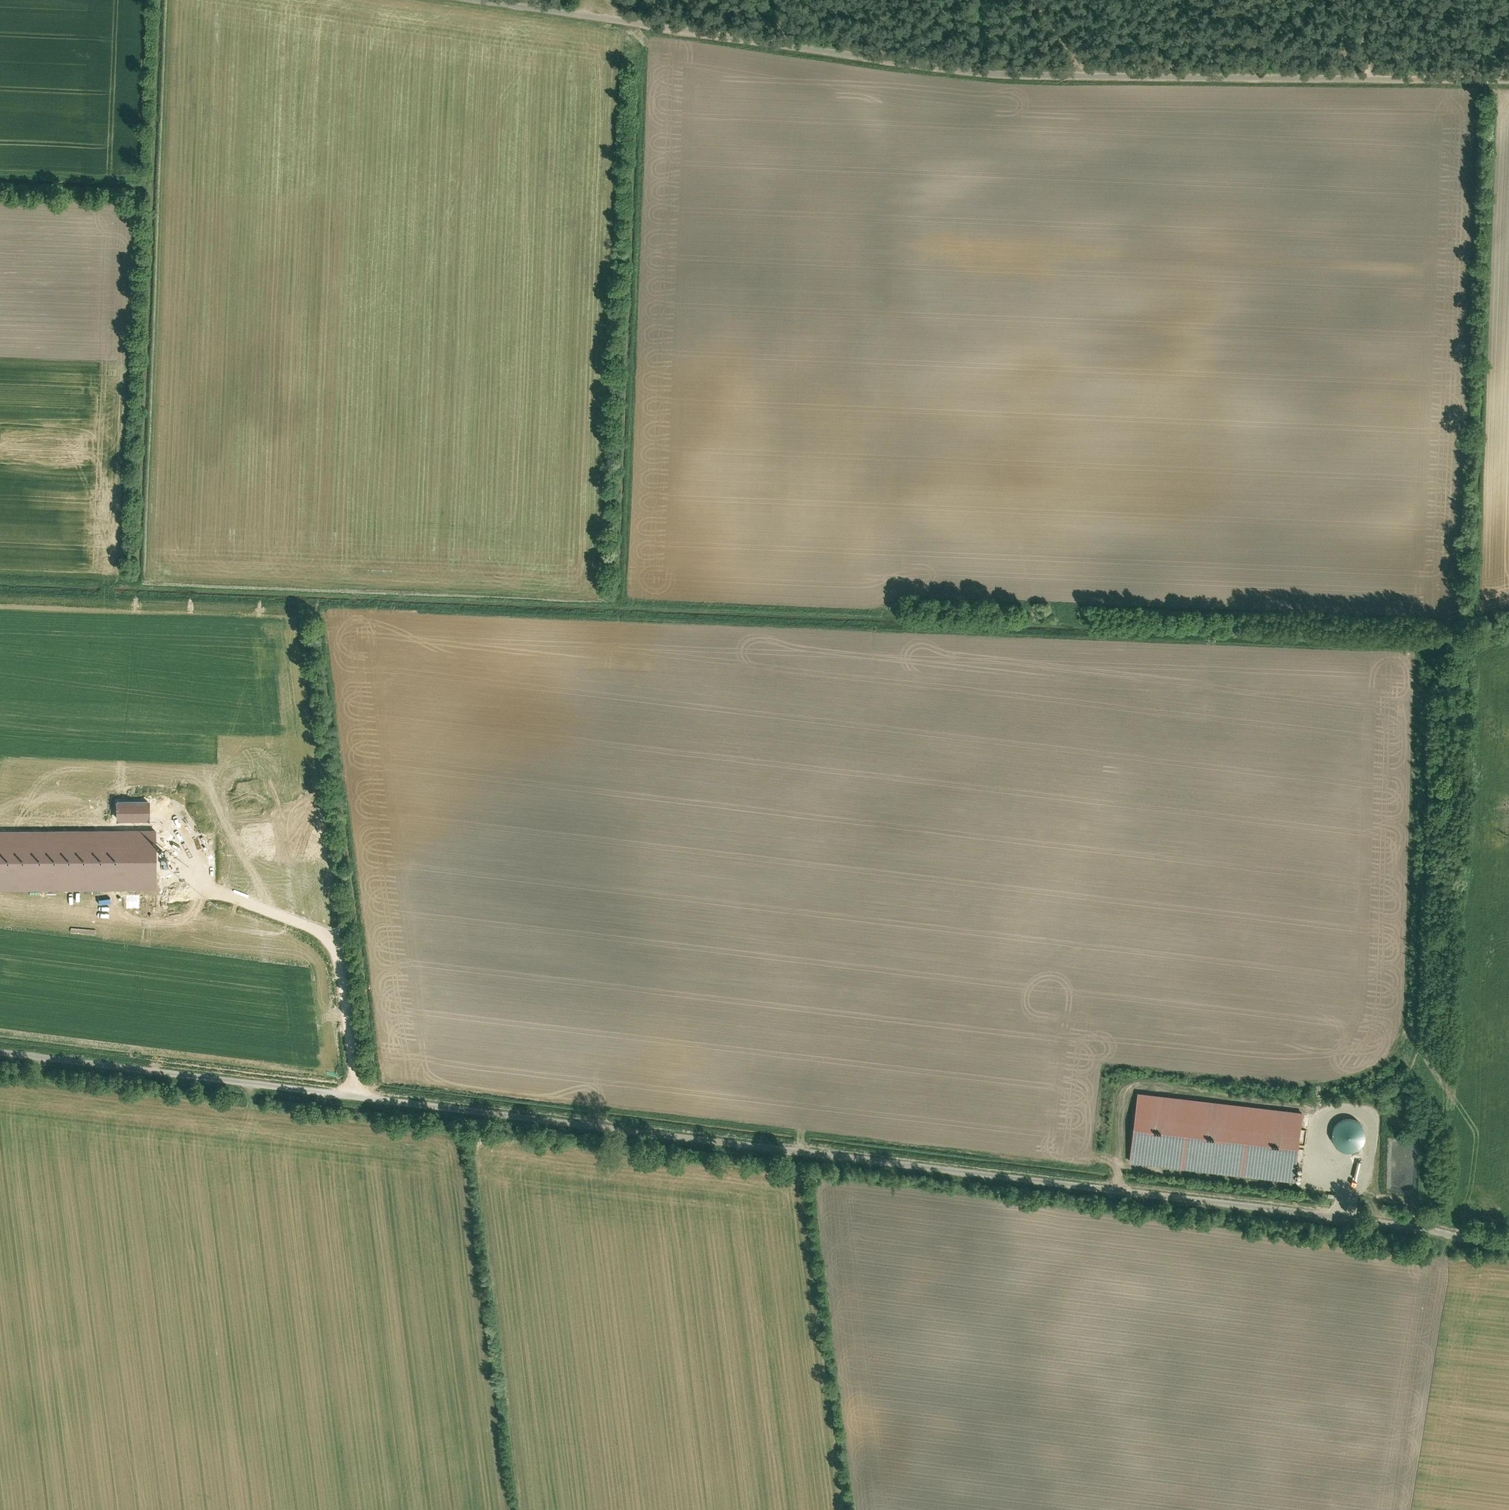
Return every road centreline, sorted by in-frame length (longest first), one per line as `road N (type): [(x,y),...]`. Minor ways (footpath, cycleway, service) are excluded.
road 1 (residential): [(1508,1246),(1411,1228),(0,1054)]
road 2 (residential): [(497,0),(929,68),(1287,82),(1508,78)]

